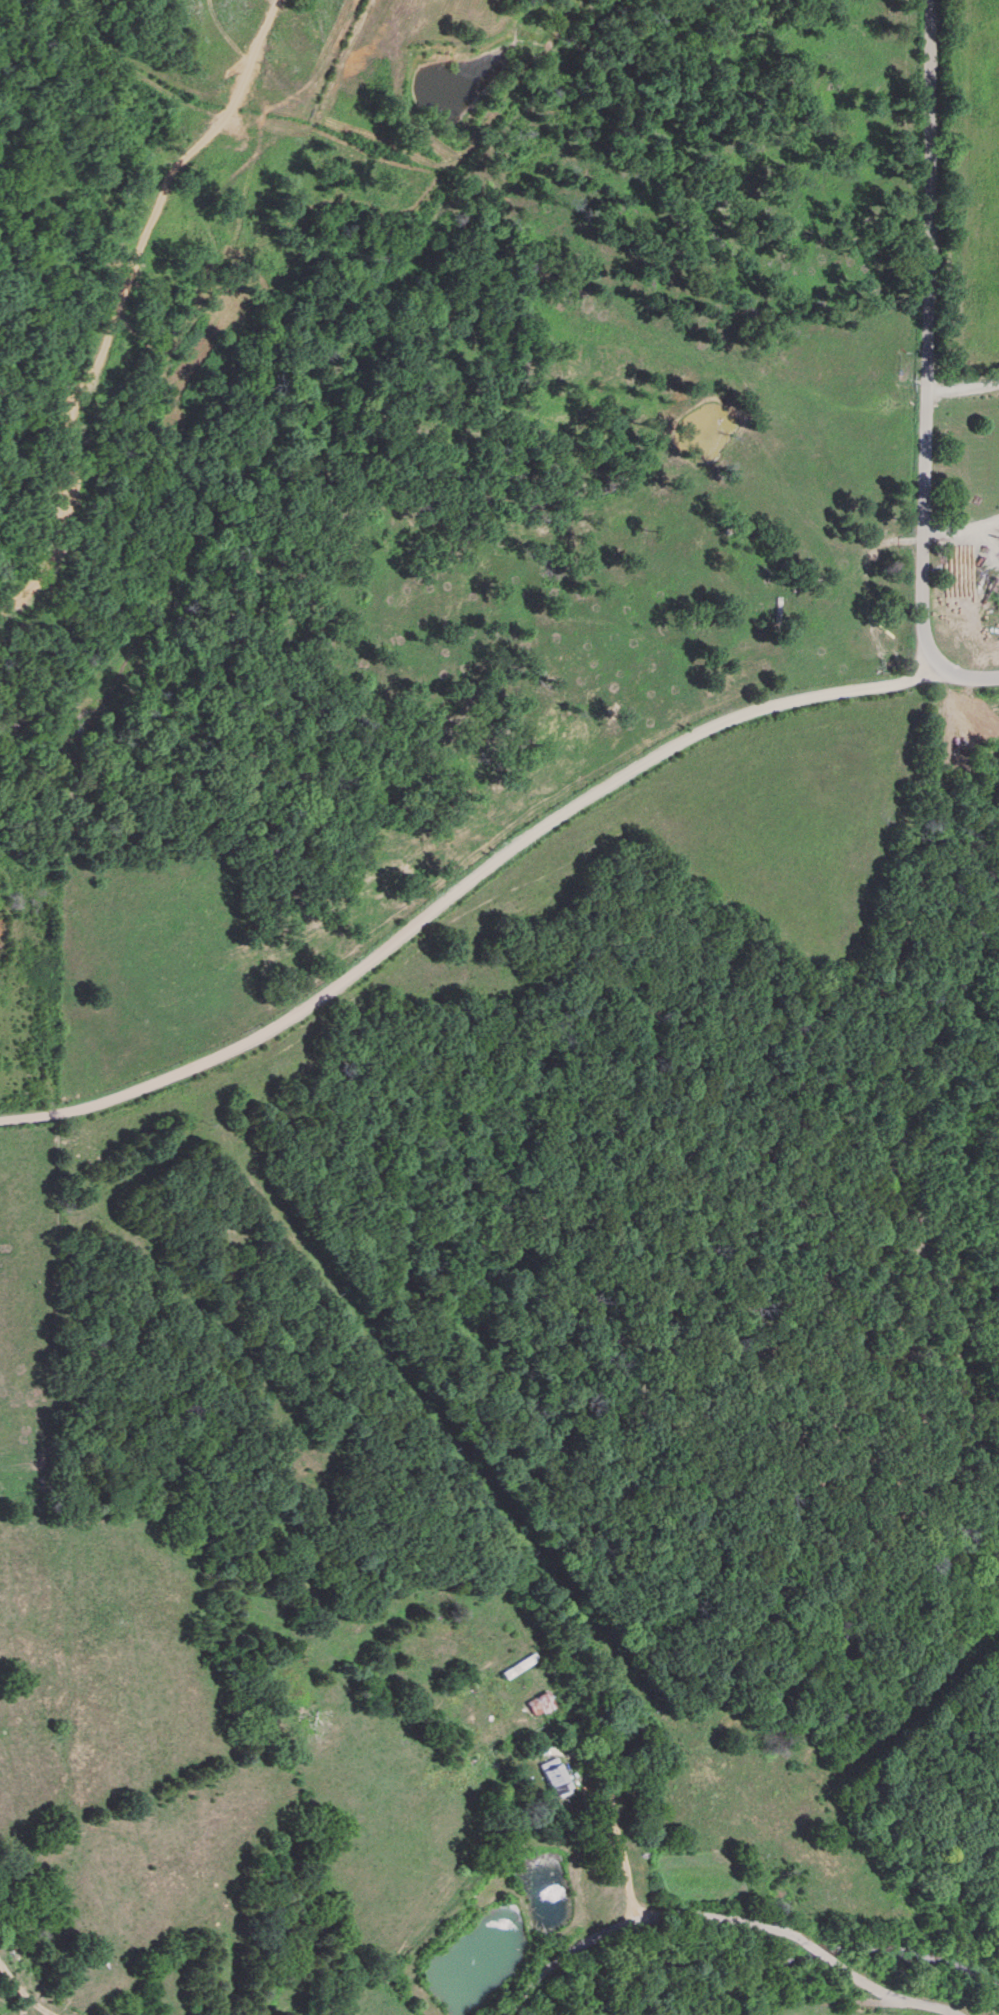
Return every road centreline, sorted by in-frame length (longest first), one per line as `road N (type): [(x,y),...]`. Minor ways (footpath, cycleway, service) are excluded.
road 1 (residential): [(0,1123),(63,1115),(132,1092),(272,1031),(528,838),(722,724),(922,674)]
road 2 (residential): [(922,674),(920,260),(930,0)]
road 3 (residential): [(806,1941),(772,1925),(696,1913),(634,1918),(562,1947),(494,2014)]
road 4 (residential): [(954,2014),(882,1991),(840,1966)]

